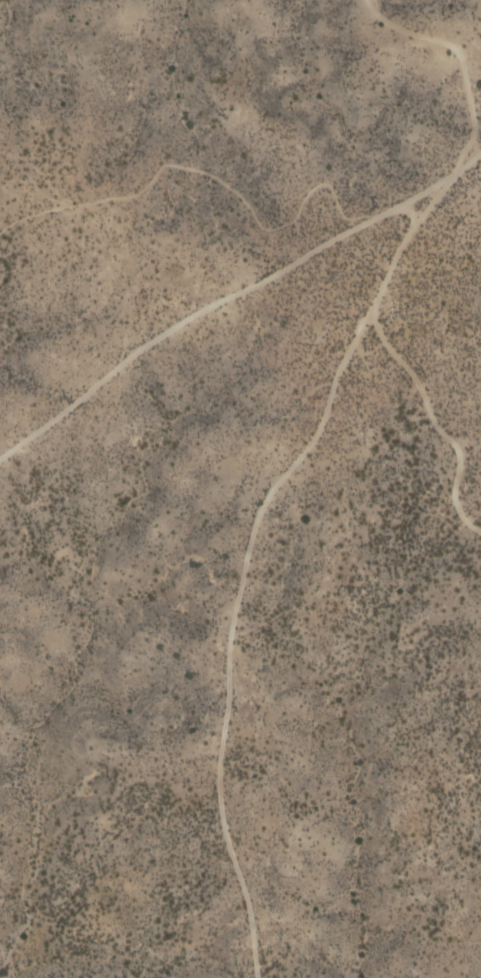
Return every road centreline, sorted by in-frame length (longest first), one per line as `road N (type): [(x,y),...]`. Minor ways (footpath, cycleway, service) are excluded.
road 1 (track): [(258,977),(217,785),(230,639),(257,515),(319,431),(344,353),(405,235),(463,166)]
road 2 (track): [(0,456),(179,322),(422,193),(480,152)]
road 3 (track): [(480,530),(456,511),(459,440),(436,428),(422,389),(367,314)]

